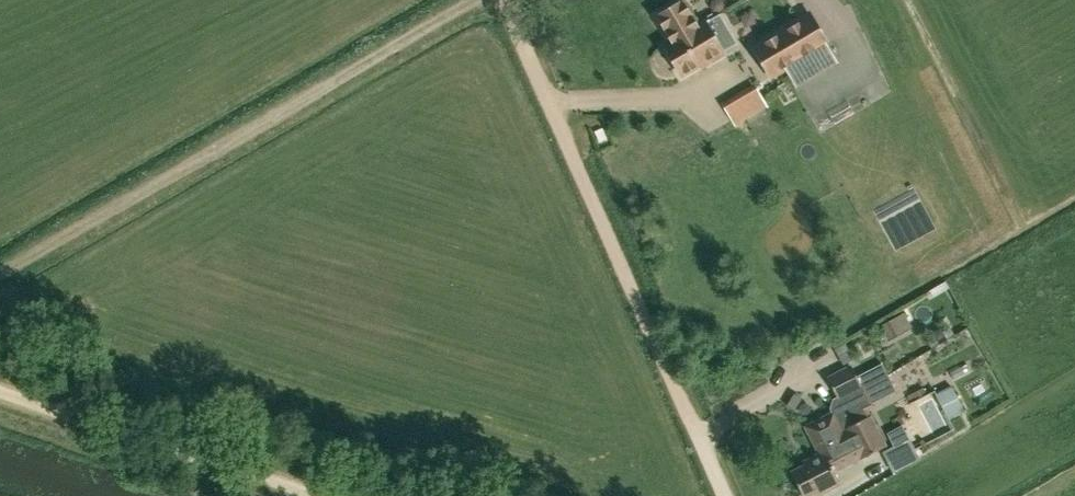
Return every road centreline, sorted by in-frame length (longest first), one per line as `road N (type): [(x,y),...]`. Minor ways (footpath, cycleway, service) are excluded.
road 1 (track): [(0,276),(478,0)]
road 2 (track): [(504,0),(720,495)]
road 3 (track): [(0,394),(306,495)]

